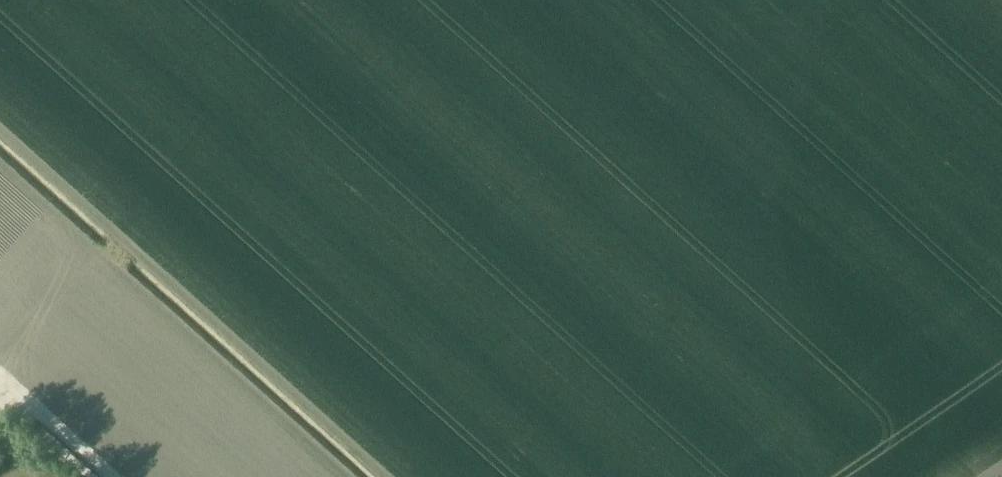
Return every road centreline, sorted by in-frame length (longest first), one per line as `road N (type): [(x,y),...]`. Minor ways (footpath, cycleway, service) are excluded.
road 1 (track): [(116,476),(4,375),(0,380)]

